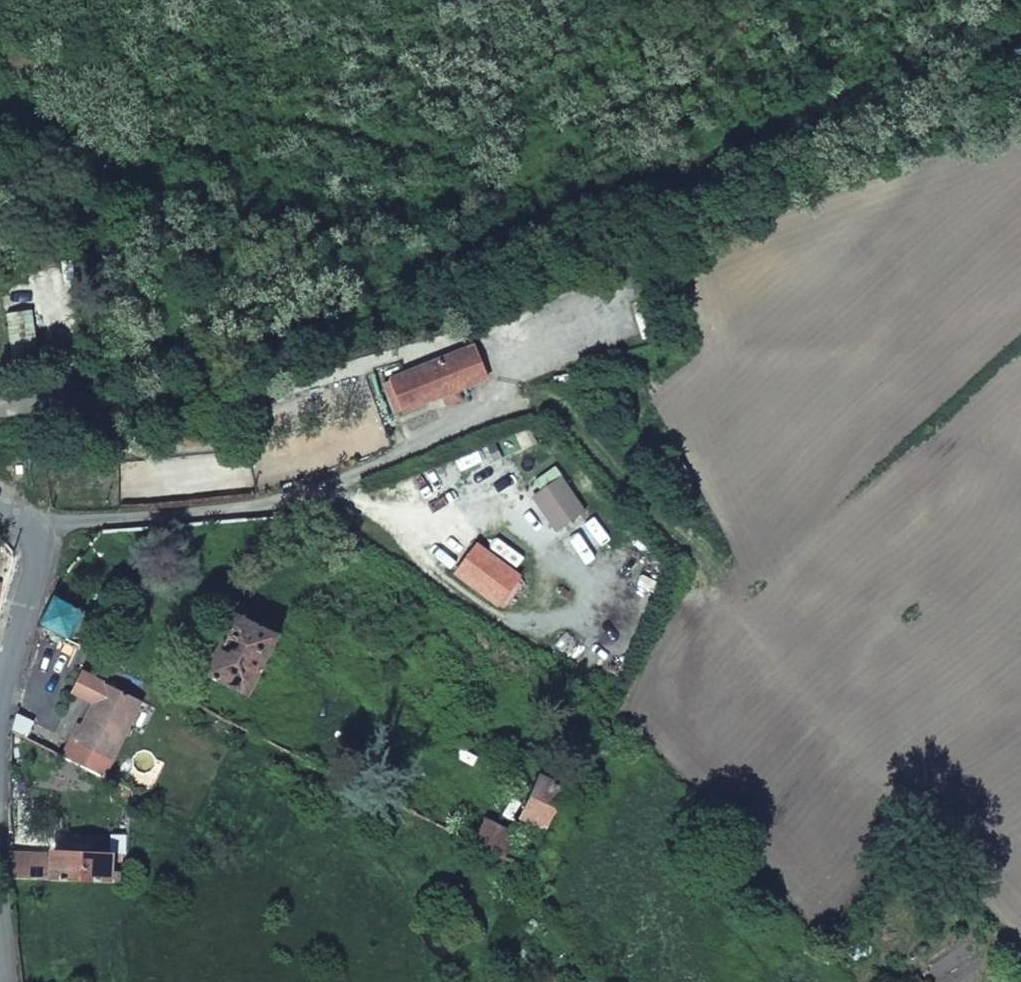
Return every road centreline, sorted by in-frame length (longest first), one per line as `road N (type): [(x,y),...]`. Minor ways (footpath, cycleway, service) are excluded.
road 1 (residential): [(46,543),(96,516),(300,504),(517,401)]
road 2 (residential): [(46,543),(0,710)]

